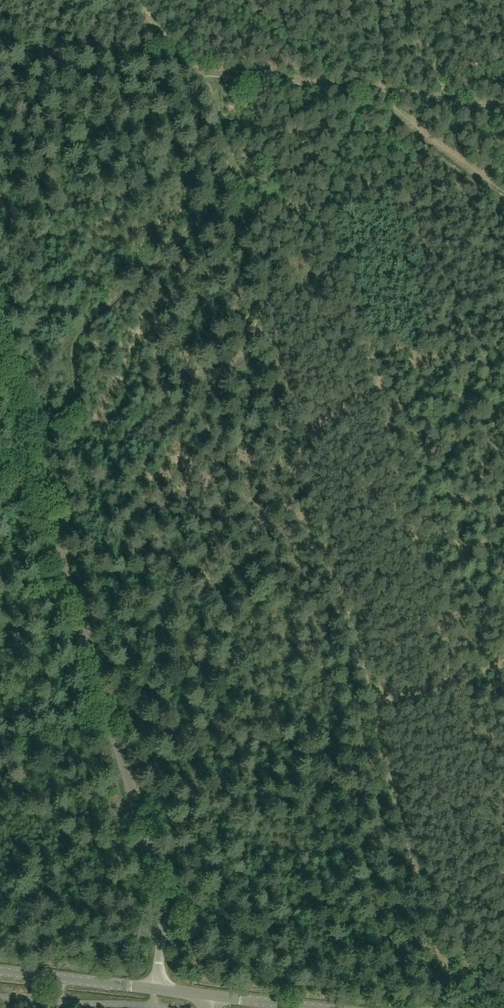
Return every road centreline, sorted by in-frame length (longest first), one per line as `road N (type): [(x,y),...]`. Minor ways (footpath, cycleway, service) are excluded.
road 1 (track): [(213,74),(244,230),(454,993),(451,1007)]
road 2 (unclassified): [(157,989),(161,901),(147,841),(0,378)]
road 3 (track): [(186,70),(0,49)]
road 4 (track): [(382,92),(213,74)]
road 5 (tertiary): [(157,989),(0,971)]
road 6 (track): [(503,189),(382,92)]
road 7 (track): [(503,108),(382,92)]

